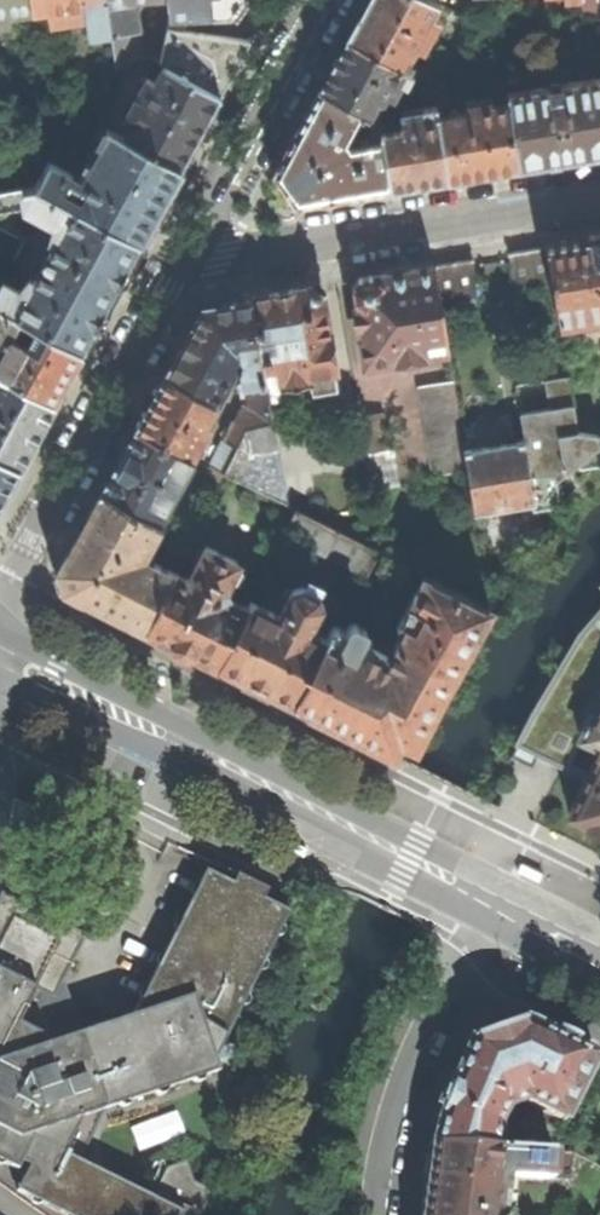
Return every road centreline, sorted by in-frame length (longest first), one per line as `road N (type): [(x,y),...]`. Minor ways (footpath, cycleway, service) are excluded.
road 1 (secondary): [(491,900),(319,808),(17,667)]
road 2 (residential): [(181,264),(599,197)]
road 3 (residential): [(181,264),(0,591)]
road 4 (residential): [(491,900),(392,1116),(374,1214)]
road 5 (residential): [(315,0),(181,264)]
road 6 (secondary): [(599,955),(491,900)]

